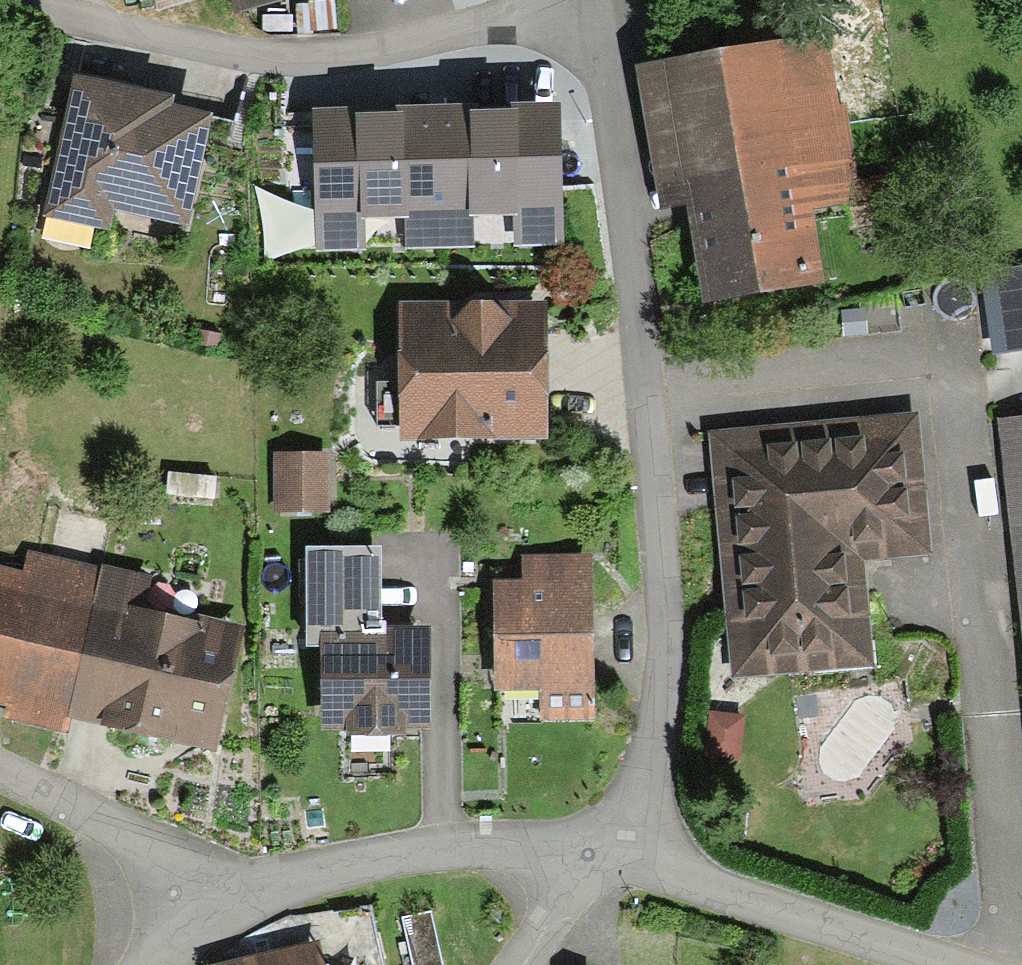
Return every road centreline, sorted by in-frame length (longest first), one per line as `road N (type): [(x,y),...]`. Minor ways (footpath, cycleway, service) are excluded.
road 1 (residential): [(613,844),(656,690),(651,523),(587,0)]
road 2 (track): [(0,14),(112,46),(387,37),(575,0)]
road 3 (residential): [(970,964),(613,844)]
road 4 (residential): [(253,889),(411,850),(613,844)]
road 5 (residential): [(0,767),(253,889)]
road 6 (residential): [(506,964),(613,844)]
road 7 (residential): [(148,964),(253,889)]

